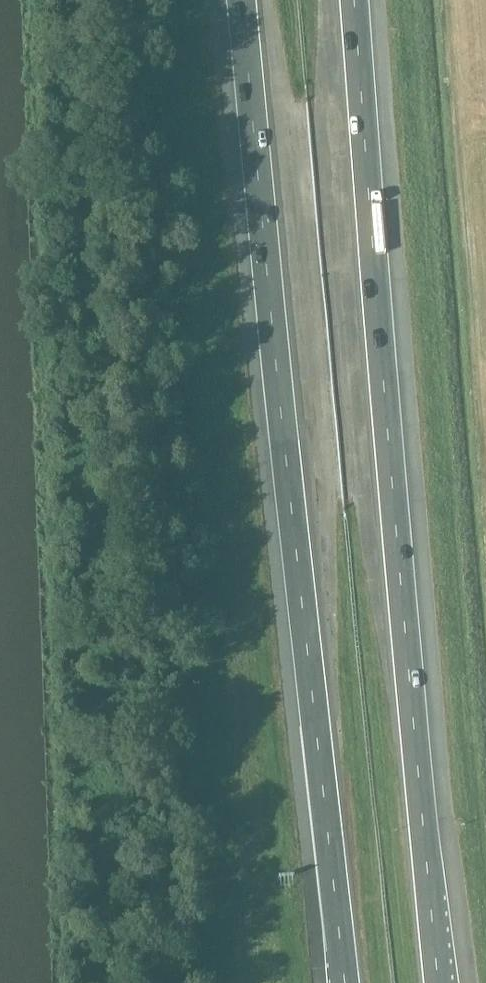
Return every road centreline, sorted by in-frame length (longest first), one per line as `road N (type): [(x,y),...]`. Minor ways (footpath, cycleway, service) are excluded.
road 1 (motorway): [(240,0),(344,982)]
road 2 (motorway): [(437,982),(354,0)]

